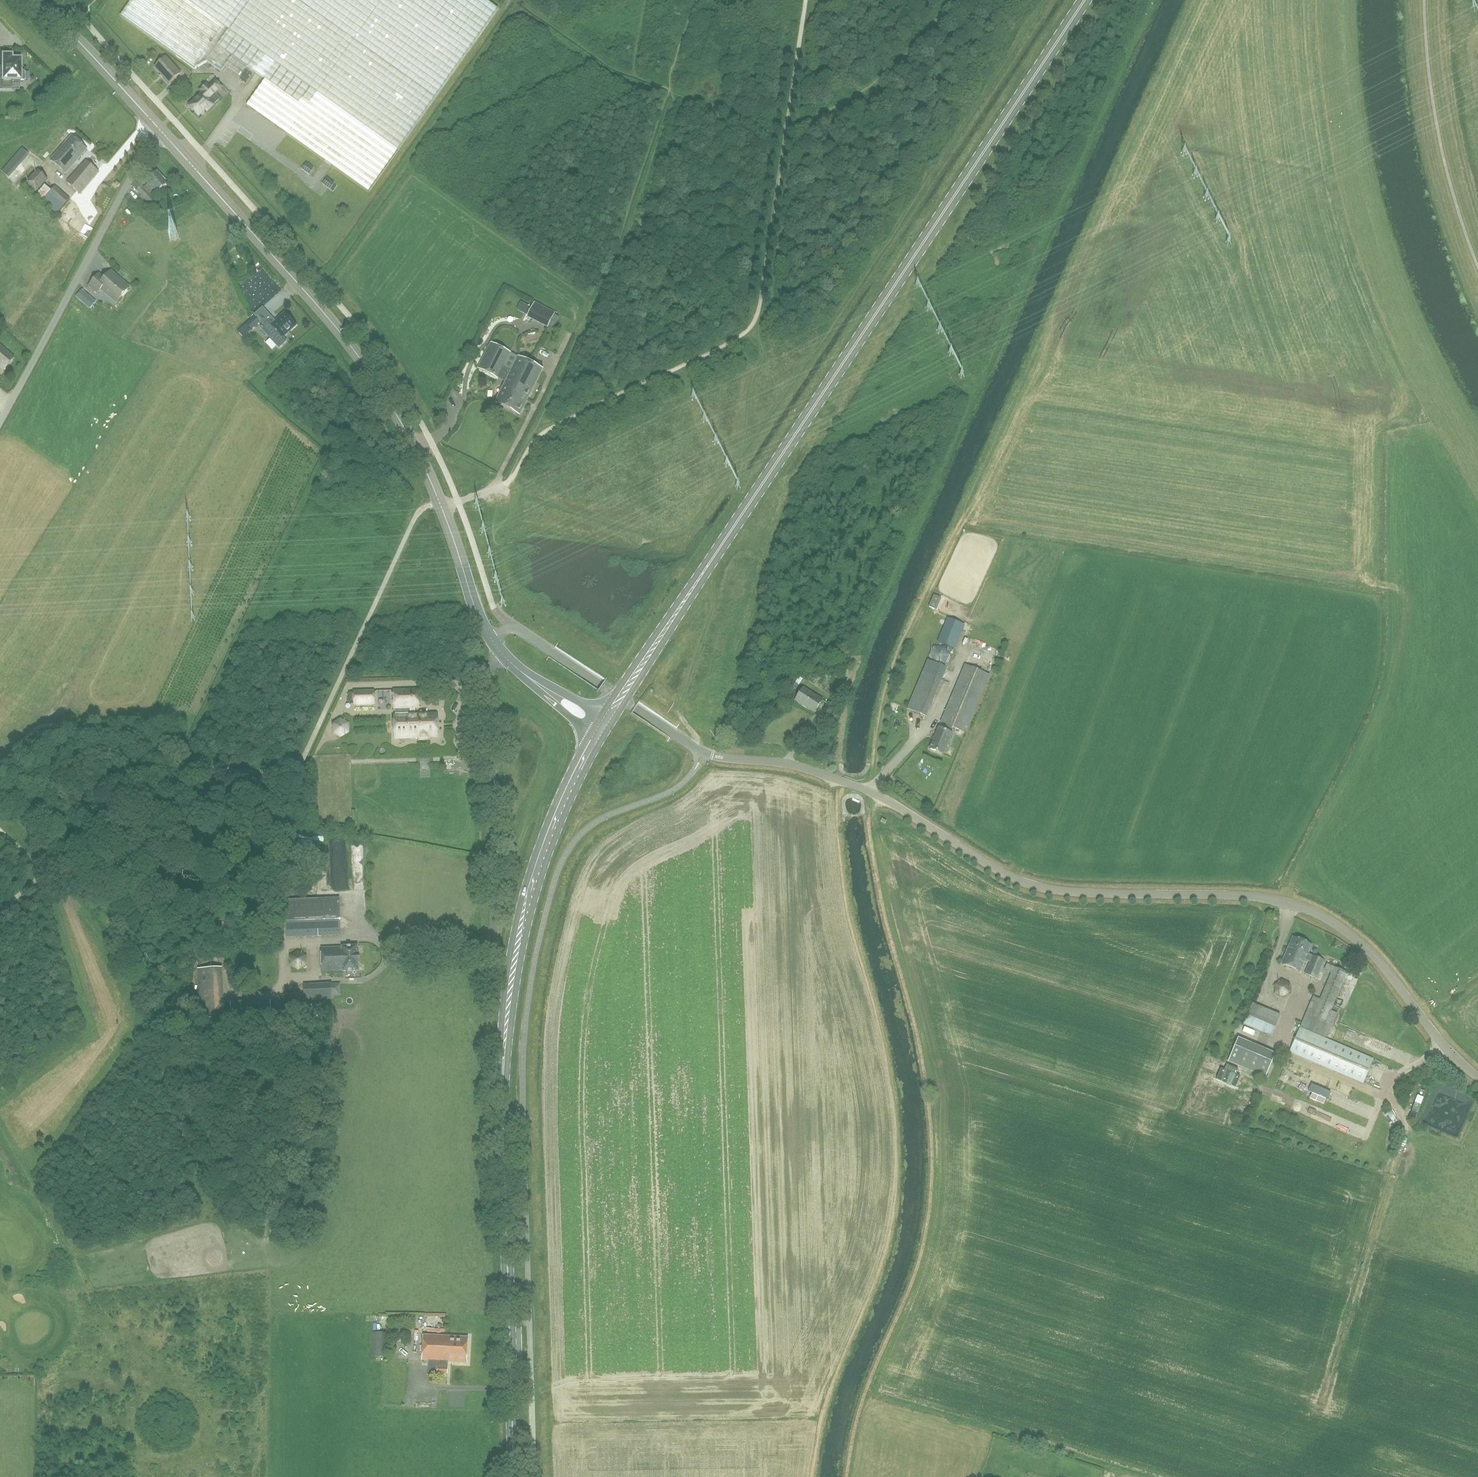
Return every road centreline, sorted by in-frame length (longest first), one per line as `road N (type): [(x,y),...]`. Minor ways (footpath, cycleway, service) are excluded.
road 1 (unclassified): [(636,708),(705,753),(800,766),(876,794),(1033,885),(1254,896),(1319,913),(1376,957),(1477,1077)]
road 2 (primary): [(599,730),(1077,0)]
road 3 (primary): [(514,1476),(508,1013),(535,875),(599,730)]
road 4 (secondary): [(442,504),(349,342),(160,127)]
road 5 (residential): [(160,127),(0,418)]
road 6 (unclassified): [(493,949),(488,679),(501,653)]
road 7 (secondary): [(160,127),(37,0)]
road 8 (secondary): [(491,640),(442,504)]
road 9 (unclassified): [(491,640),(512,625),(601,685)]
road 10 (secondary): [(599,730),(501,653)]

